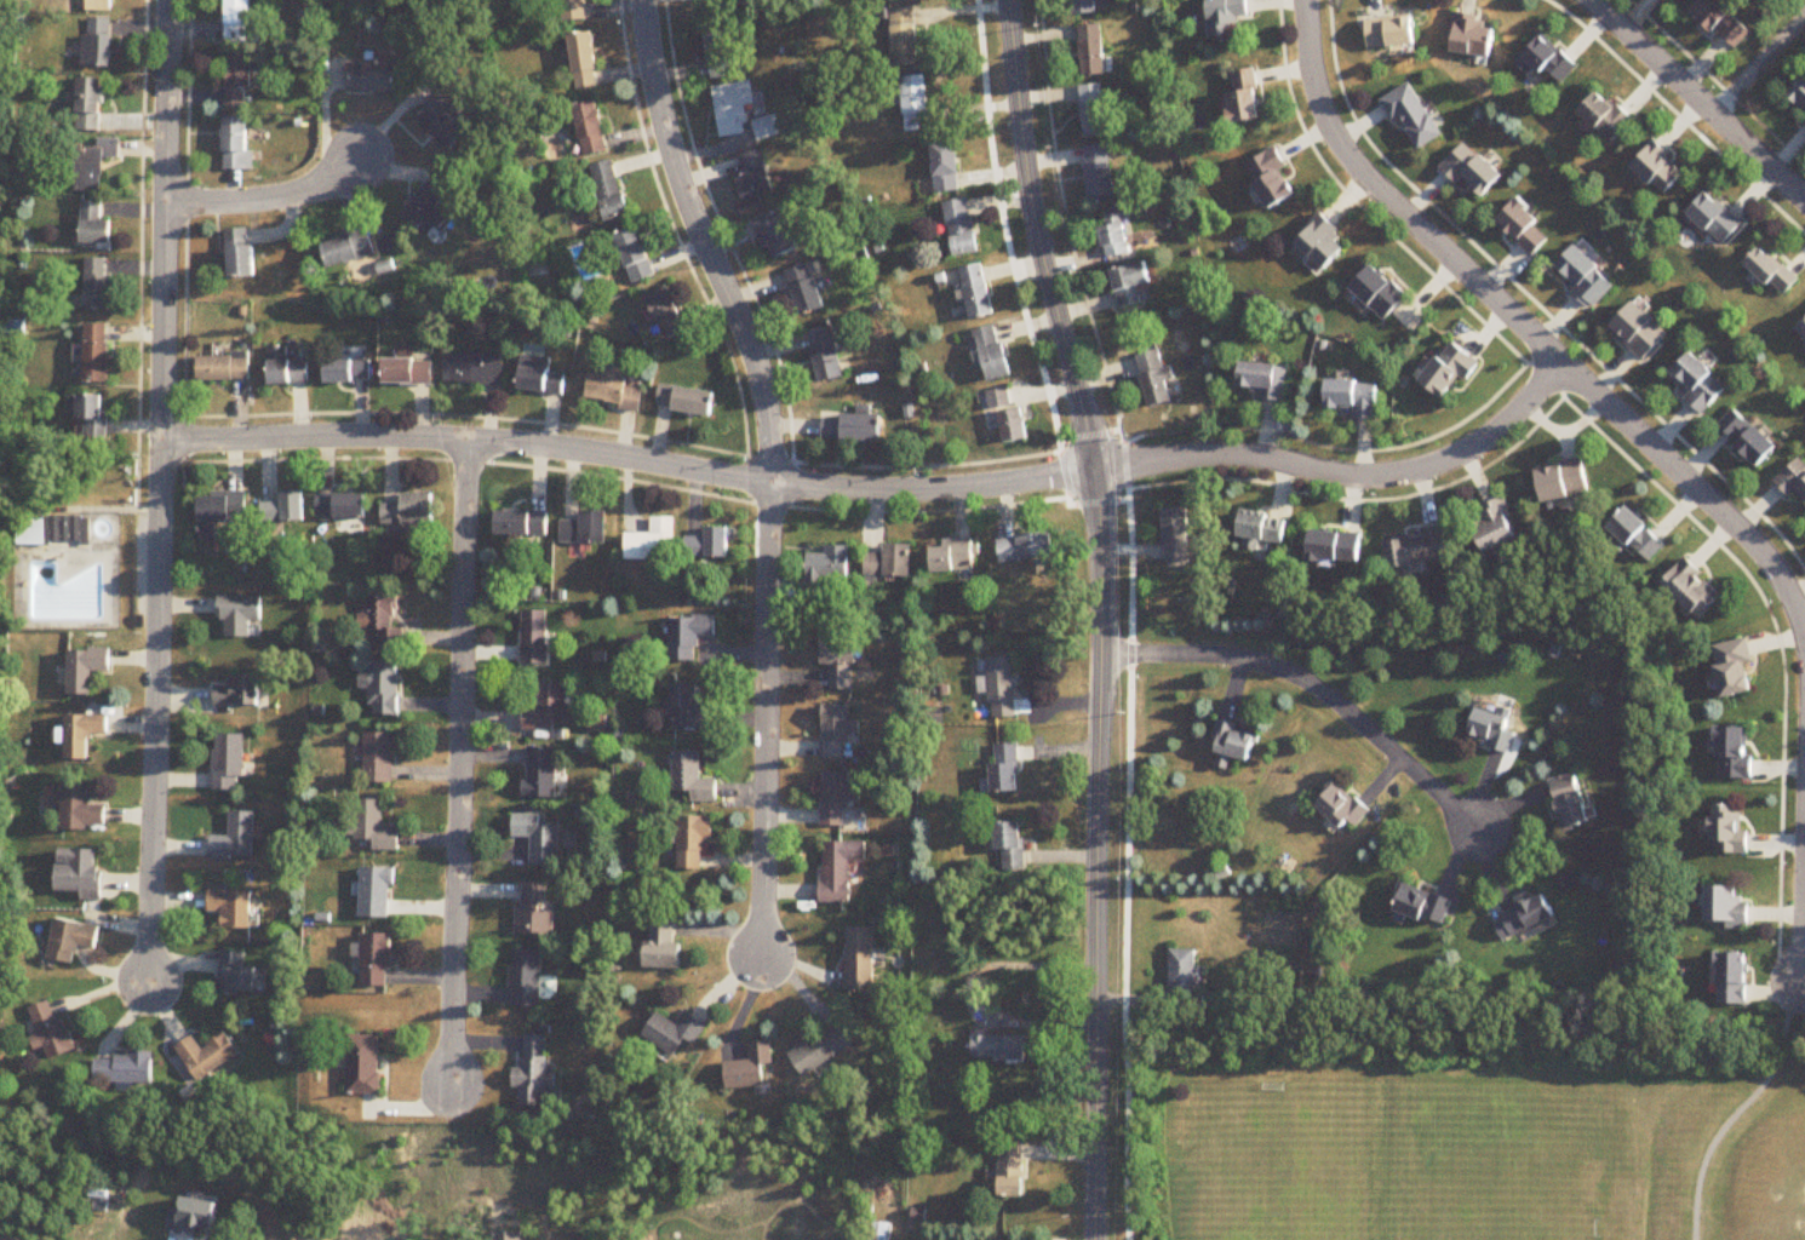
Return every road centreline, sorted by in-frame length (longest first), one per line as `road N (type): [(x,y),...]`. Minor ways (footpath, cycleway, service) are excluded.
road 1 (residential): [(164,446),(382,437),(898,492),(1091,472),(1180,453),(1257,455),(1362,475),(1451,457),(1489,431),(1563,356)]
road 2 (residential): [(1092,1239),(1104,656),(1091,472),(1044,252),(1010,0)]
road 3 (residential): [(169,0),(151,988)]
road 4 (residential): [(1307,0),(1322,101),(1343,148),(1379,190),(1770,556),(1804,620)]
road 5 (residential): [(469,443),(452,1093)]
road 6 (residential): [(645,0),(675,162),(755,355),(775,483)]
road 7 (residential): [(775,483),(760,963)]
road 8 (residential): [(1104,656),(1239,656),(1293,671),(1479,829)]
road 9 (residential): [(1590,0),(1804,201)]
road 10 (residential): [(166,205),(277,197),(365,160)]

